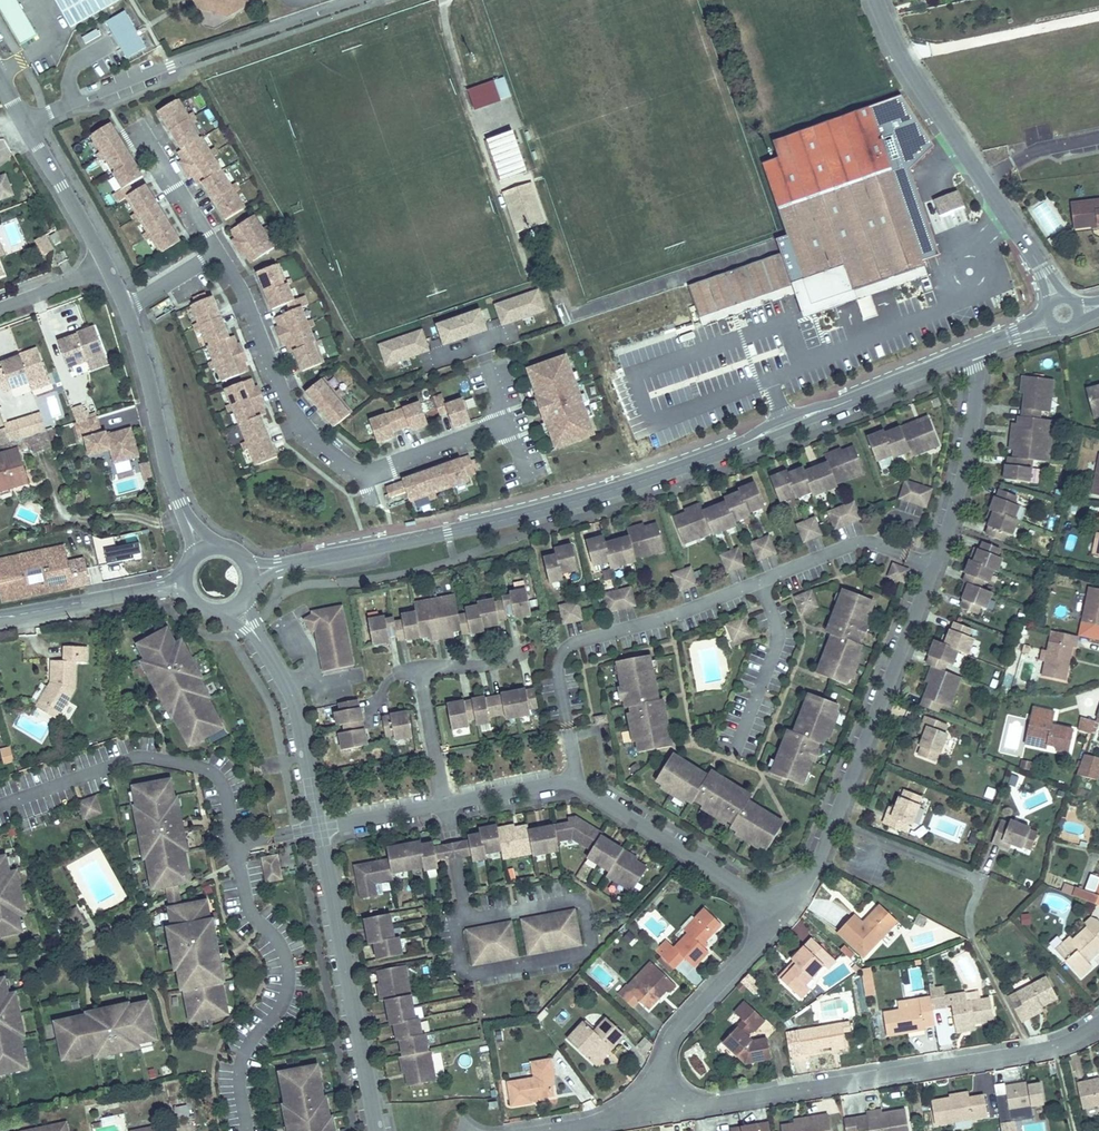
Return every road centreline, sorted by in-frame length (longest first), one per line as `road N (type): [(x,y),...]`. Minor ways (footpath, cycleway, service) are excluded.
road 1 (tertiary): [(250,573),(626,486),(971,351)]
road 2 (residential): [(672,1095),(716,1105),(1032,1052),(1098,1022)]
road 3 (residential): [(215,253),(298,427),(358,475),(508,426)]
road 4 (residential): [(24,122),(352,0)]
road 5 (residential): [(466,918),(573,899),(585,908),(593,941),(584,953),(473,975),(463,967),(460,921)]
road 6 (residential): [(572,784),(558,677),(569,646),(760,581)]
road 7 (residential): [(877,0),(911,72),(1043,272)]
road 8 (residential): [(235,844),(250,907),(284,950),(290,984),(245,1053),(247,1130)]
road 9 (residential): [(320,828),(375,1130)]
road 10 (residential): [(0,804),(125,760),(153,758),(212,773),(235,844)]
road 11 (residential): [(834,822),(933,566)]
road 12 (residential): [(126,310),(171,484),(204,551)]
road 13 (residential): [(672,1095),(664,1080),(667,1045),(765,926),(775,893)]
road 14 (residential): [(235,607),(290,691),(320,828)]
road 15 (residential): [(775,893),(734,883),(572,784)]
road 16 (residential): [(933,566),(970,444),(977,388),(971,351)]
road 17 (tertiary): [(0,615),(186,584)]
road 18 (residential): [(760,581),(865,542),(933,566)]
road 19 (residential): [(735,748),(775,649),(776,622),(760,581)]
road 20 (residential): [(24,122),(106,269)]
road 21 (residential): [(834,822),(979,879)]
road 22 (residential): [(215,253),(136,127)]
road 23 (residential): [(537,1130),(603,1120),(672,1095)]
road 24 (residential): [(444,804),(421,669)]
road 25 (residential): [(572,784),(444,804)]
road 26 (residential): [(444,804),(320,828)]

